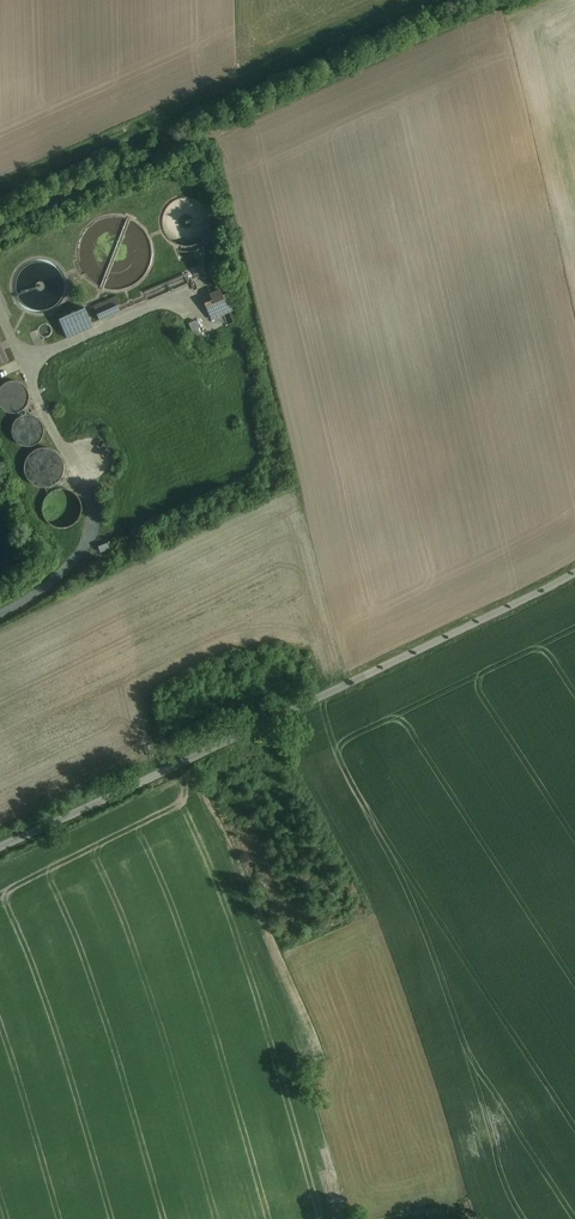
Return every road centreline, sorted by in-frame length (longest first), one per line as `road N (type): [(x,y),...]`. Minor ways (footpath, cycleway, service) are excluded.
road 1 (unclassified): [(574,573),(0,847)]
road 2 (track): [(500,0),(14,219)]

